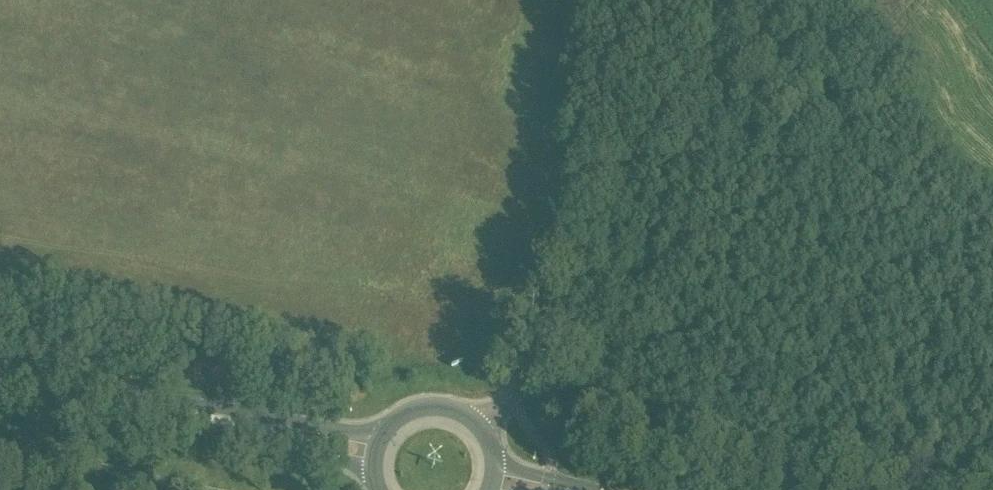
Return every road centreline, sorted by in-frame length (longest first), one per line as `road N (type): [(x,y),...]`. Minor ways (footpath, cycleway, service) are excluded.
road 1 (track): [(737,0),(694,76),(621,171),(514,389)]
road 2 (primary): [(374,452),(0,367)]
road 3 (primary): [(494,480),(489,439),(447,407),(407,411),(374,452)]

